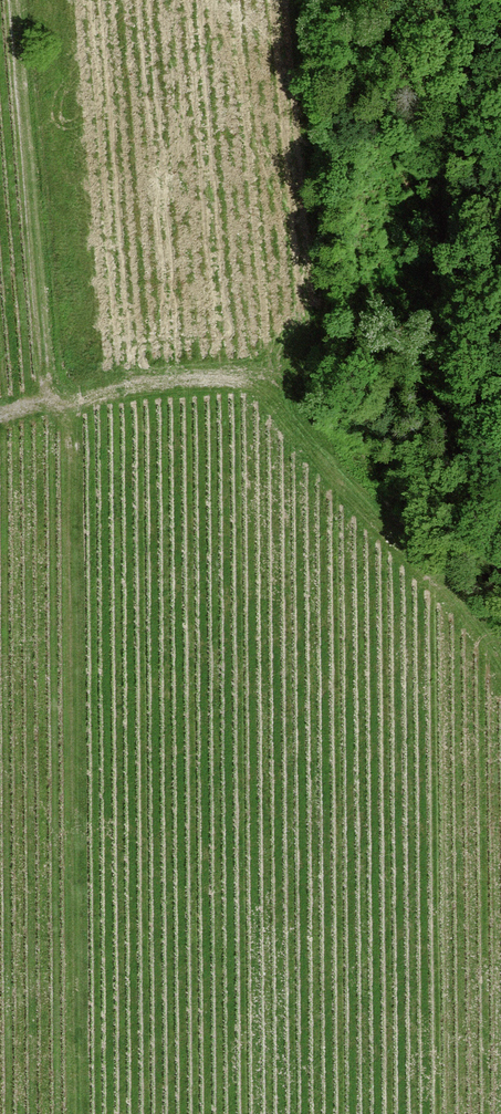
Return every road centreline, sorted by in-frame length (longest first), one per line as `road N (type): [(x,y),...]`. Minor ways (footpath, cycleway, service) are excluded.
road 1 (track): [(80,1113),(73,397)]
road 2 (track): [(500,654),(253,390),(187,381),(0,415)]

